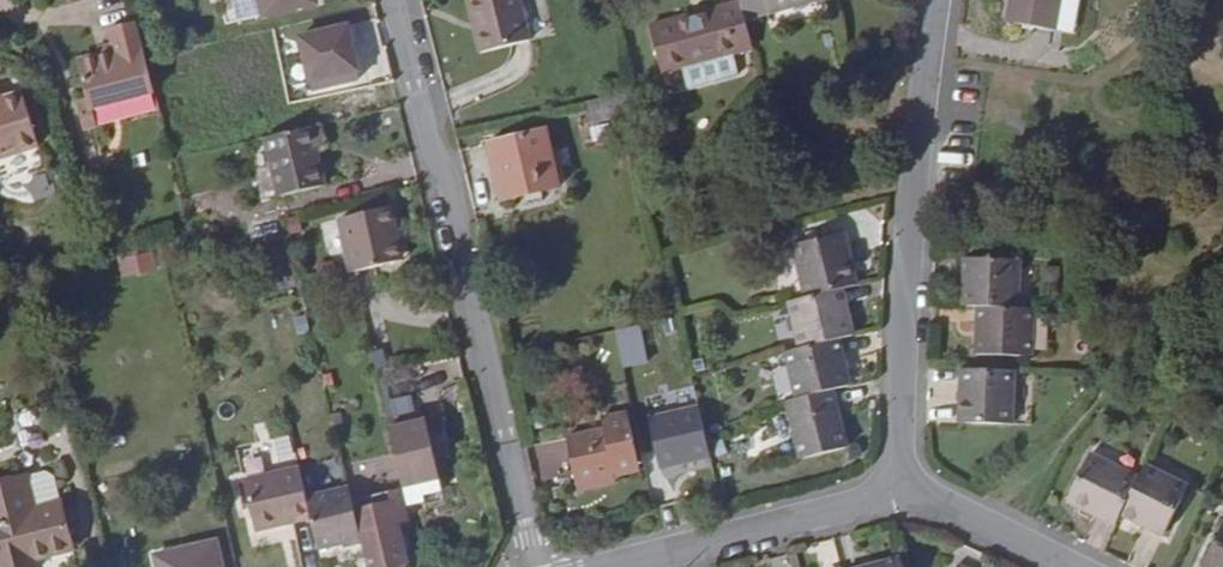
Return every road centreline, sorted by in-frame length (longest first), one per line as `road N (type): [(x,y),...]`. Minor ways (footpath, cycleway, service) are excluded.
road 1 (residential): [(397,0),(534,566)]
road 2 (residential): [(905,489),(903,340),(935,0)]
road 3 (residential): [(603,566),(905,489)]
road 4 (residential): [(905,489),(918,504),(1061,566)]

